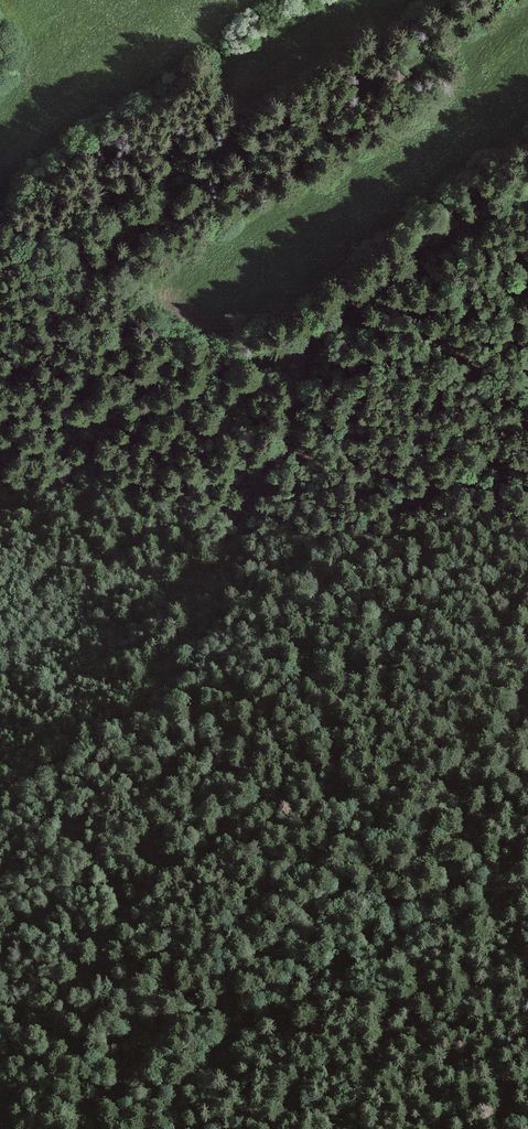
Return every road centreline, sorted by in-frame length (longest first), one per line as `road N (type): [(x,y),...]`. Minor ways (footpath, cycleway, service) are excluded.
road 1 (track): [(0,1070),(156,876),(254,814),(283,784),(328,729),(448,546),(527,463)]
road 2 (track): [(0,441),(129,357),(174,354),(229,366),(311,338),(448,231),(527,196)]
road 3 (track): [(0,826),(59,767),(161,690),(217,557),(311,376),(311,338)]

